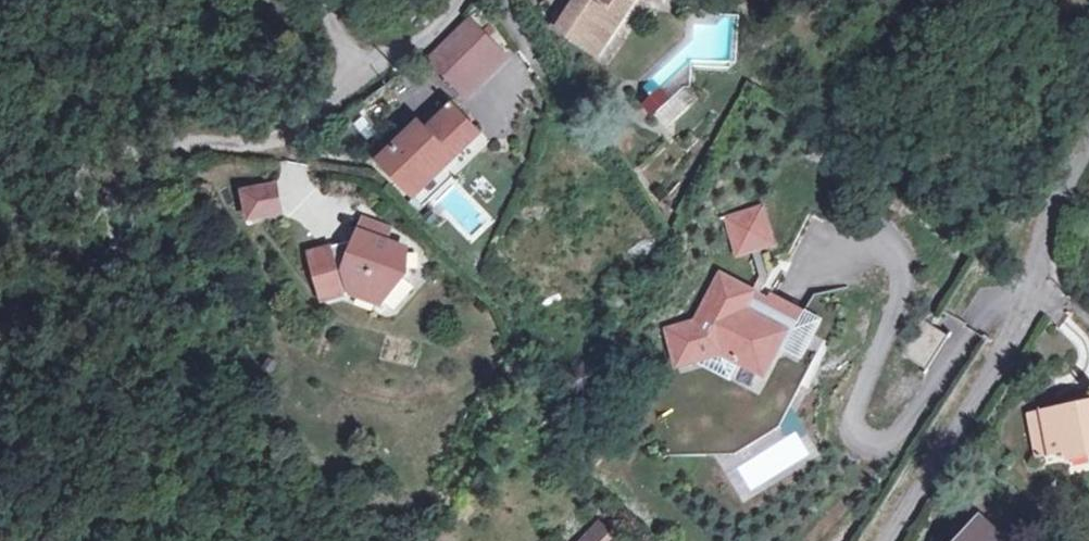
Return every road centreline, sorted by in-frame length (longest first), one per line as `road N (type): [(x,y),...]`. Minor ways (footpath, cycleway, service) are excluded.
road 1 (track): [(193,138),(161,139),(118,182),(114,305),(100,367),(71,407),(49,462),(49,504),(67,540)]
road 2 (residential): [(1088,142),(1031,227),(1022,320),(880,540)]
road 3 (residential): [(353,84),(282,139),(193,138)]

